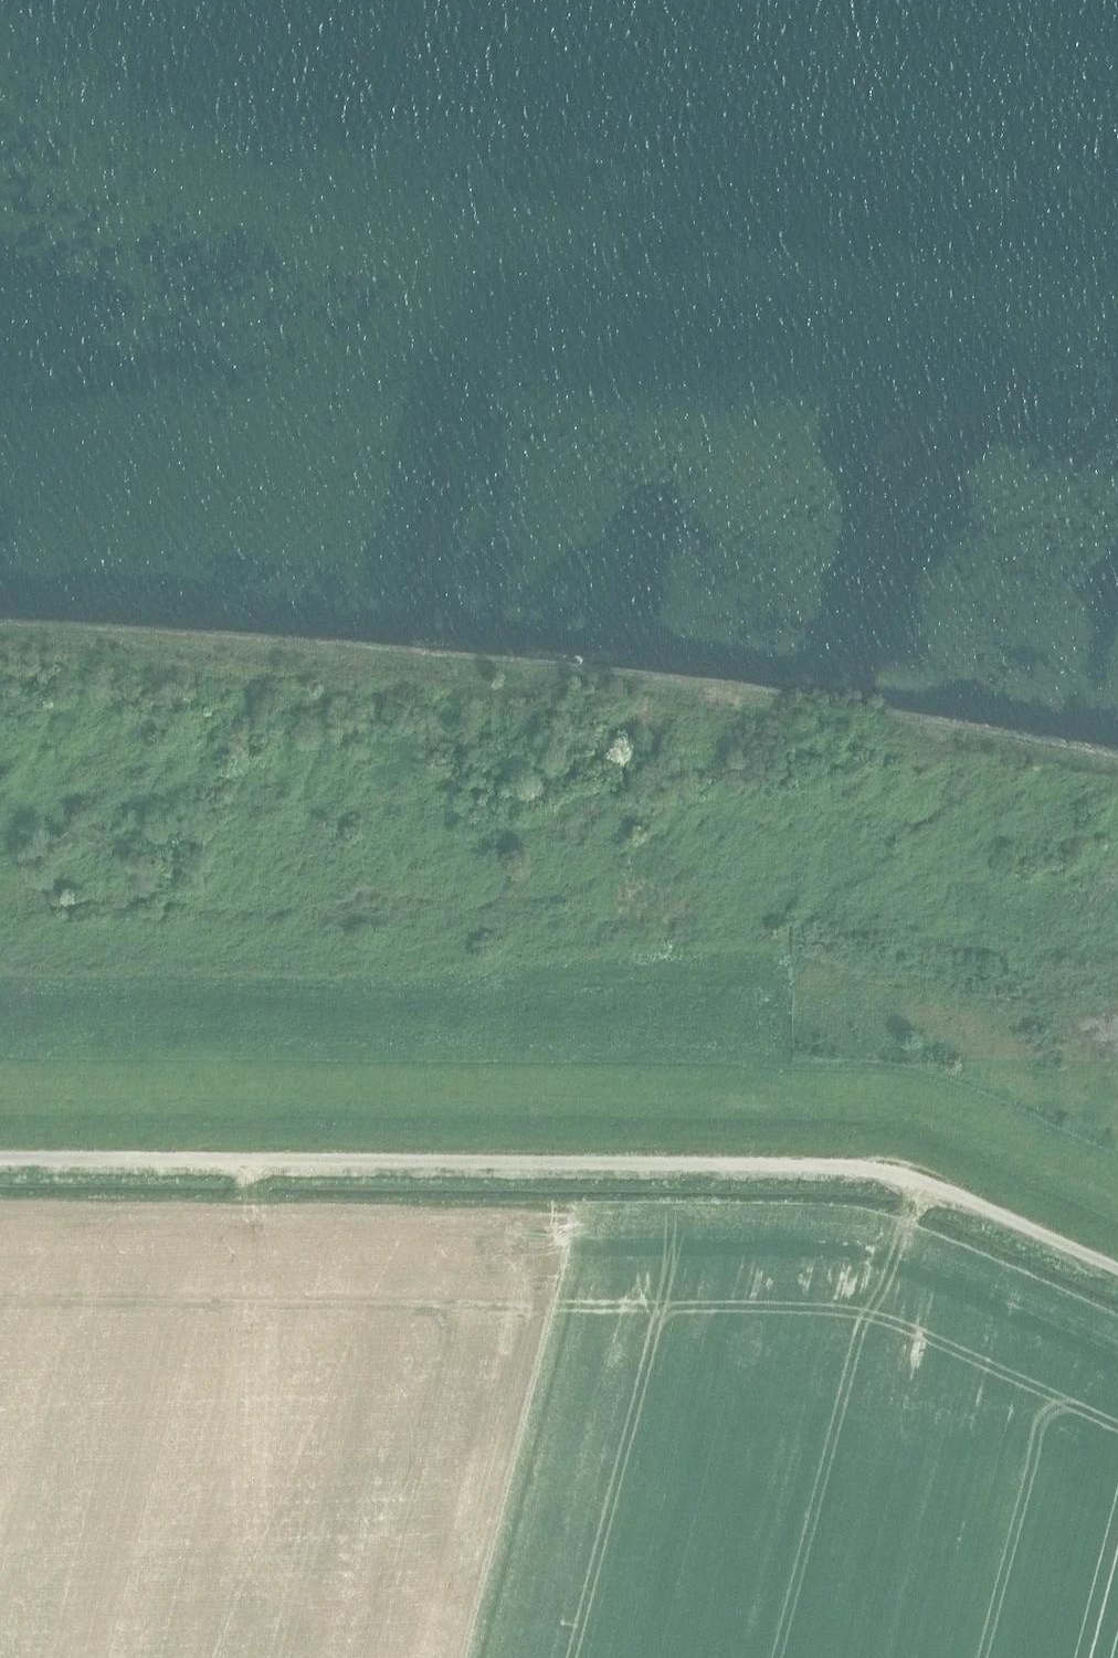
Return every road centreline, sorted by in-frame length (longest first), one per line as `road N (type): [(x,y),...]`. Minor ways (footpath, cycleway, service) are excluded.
road 1 (unclassified): [(0,1157),(854,1166),(908,1176),(1117,1269)]

